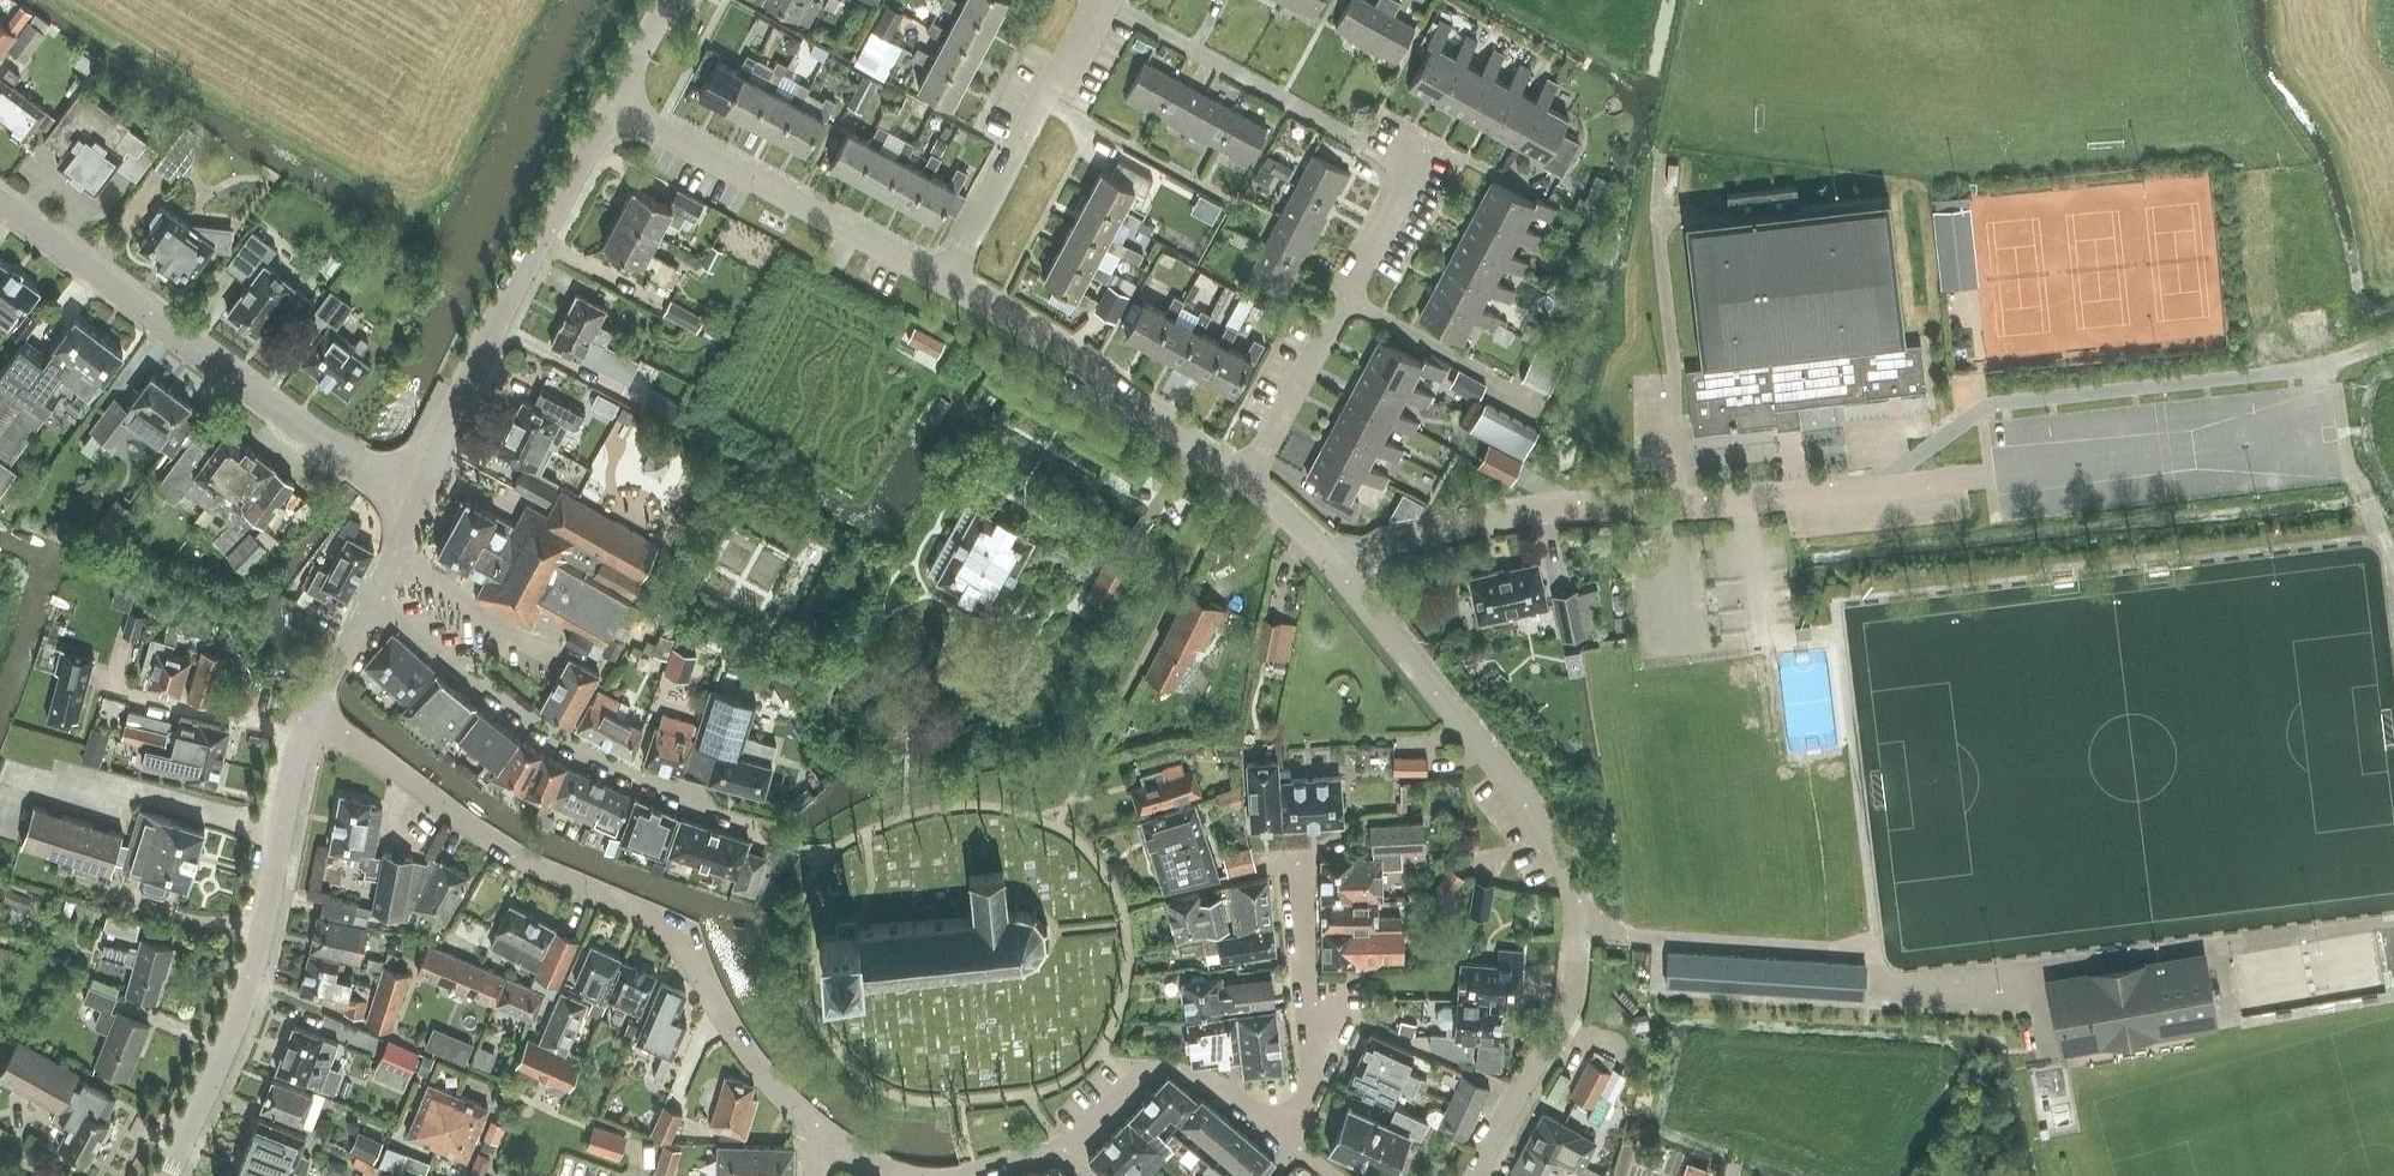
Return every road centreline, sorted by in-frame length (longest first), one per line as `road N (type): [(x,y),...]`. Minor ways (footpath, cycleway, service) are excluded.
road 1 (unclassified): [(1477,1175),(1567,1002),(1570,875),(1527,803),(1341,577)]
road 2 (unclassified): [(830,1145),(752,1061),(657,923),(532,866),(347,735),(308,727)]
road 3 (residential): [(1341,577),(1390,543),(1555,510),(1744,505),(1892,489)]
road 4 (residential): [(2393,340),(2319,367),(1993,403),(1901,469),(1892,489)]
road 5 (tertiary): [(421,497),(307,433),(0,202)]
road 6 (residential): [(774,841),(548,734),(372,606)]
road 7 (tertiary): [(168,1175),(253,978),(306,734)]
road 8 (tertiary): [(421,497),(499,318),(614,105)]
road 9 (unclassified): [(948,283),(614,105)]
road 10 (unclassified): [(1248,481),(1070,355),(948,283)]
road 11 (residential): [(1248,481),(1413,171)]
road 12 (residential): [(948,283),(1104,0)]
road 13 (residential): [(1279,1130),(1299,1104),(1312,1065),(1296,859)]
road 14 (unclassified): [(1061,1150),(1086,1136),(1153,1067),(1204,1075),(1279,1130)]
road 15 (residential): [(306,734),(110,688)]
road 16 (tertiary): [(308,727),(372,606)]
road 17 (unclassified): [(1341,577),(1248,481)]

